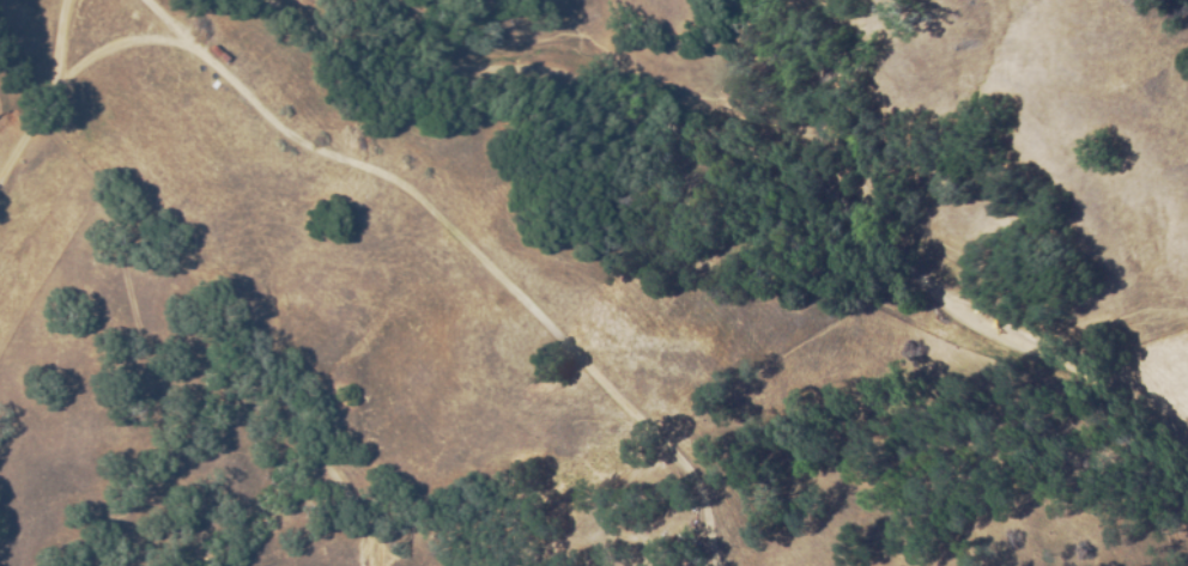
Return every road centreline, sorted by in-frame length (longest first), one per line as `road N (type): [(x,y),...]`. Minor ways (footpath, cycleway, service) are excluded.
road 1 (track): [(337,0),(384,57),(860,214),(1187,407)]
road 2 (residential): [(744,565),(399,431),(309,421),(192,495),(156,565)]

